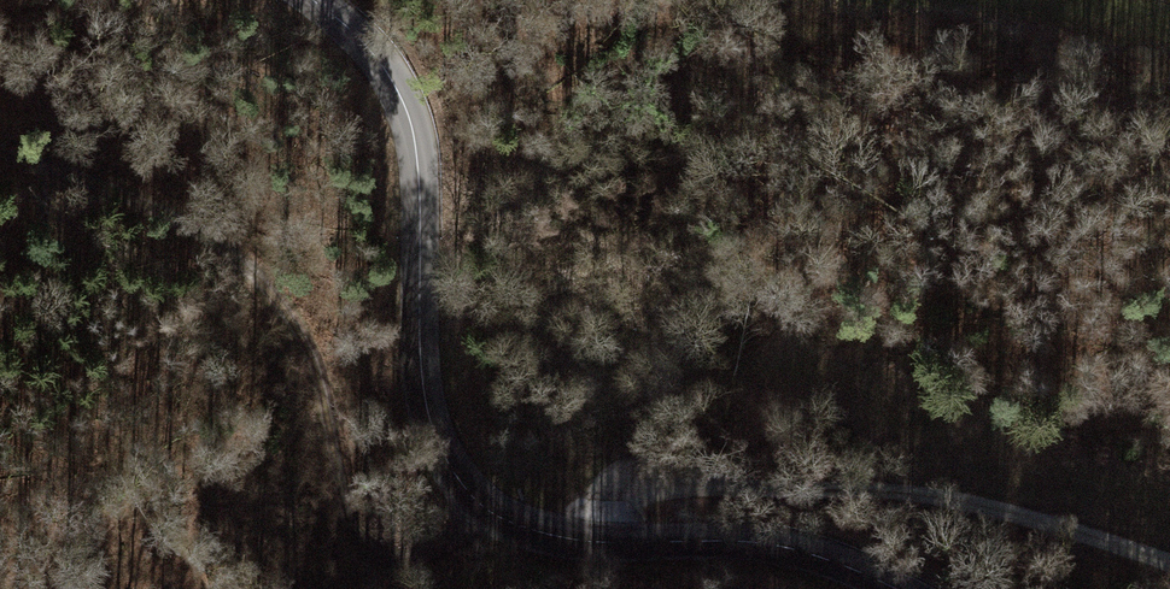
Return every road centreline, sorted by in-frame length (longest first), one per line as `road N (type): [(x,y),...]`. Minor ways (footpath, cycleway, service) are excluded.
road 1 (tertiary): [(886,588),(834,562),(712,533),(564,524),(483,505),(427,434),(421,169),(395,91),(320,0)]
road 2 (track): [(483,505),(421,557),(364,554),(330,513),(335,416),(294,321),(257,278),(193,224),(0,146)]
road 3 (track): [(1169,564),(1001,511),(868,488),(674,492),(564,524)]

